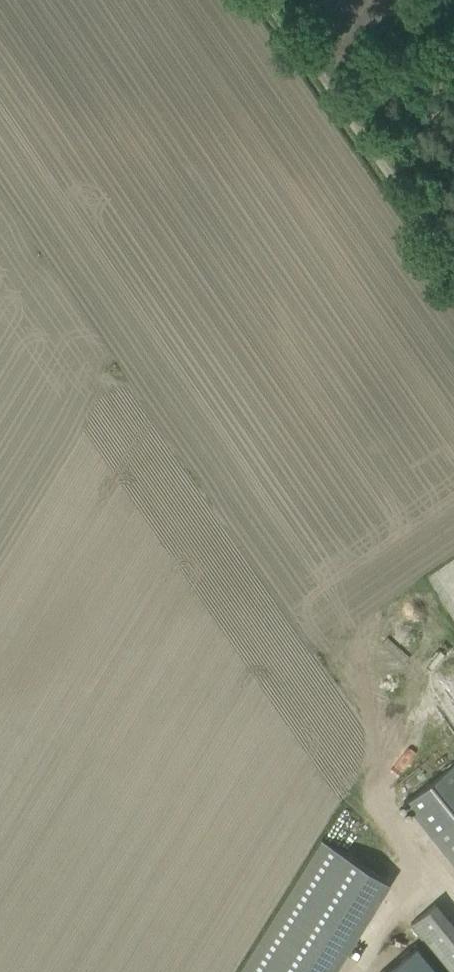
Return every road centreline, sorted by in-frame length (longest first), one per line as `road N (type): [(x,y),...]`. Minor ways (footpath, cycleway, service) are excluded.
road 1 (track): [(453,255),(269,0)]

